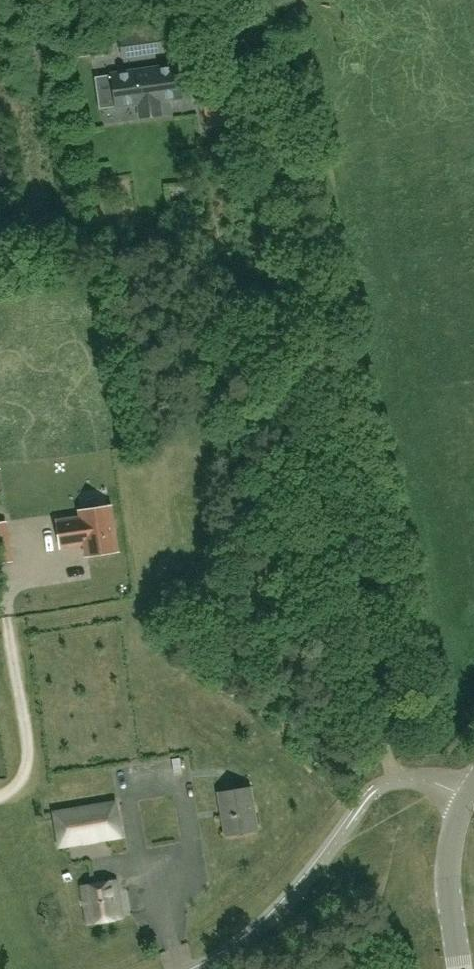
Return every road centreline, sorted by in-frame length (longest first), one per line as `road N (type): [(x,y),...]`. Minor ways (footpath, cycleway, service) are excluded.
road 1 (unclassified): [(461,968),(451,866),(466,797)]

